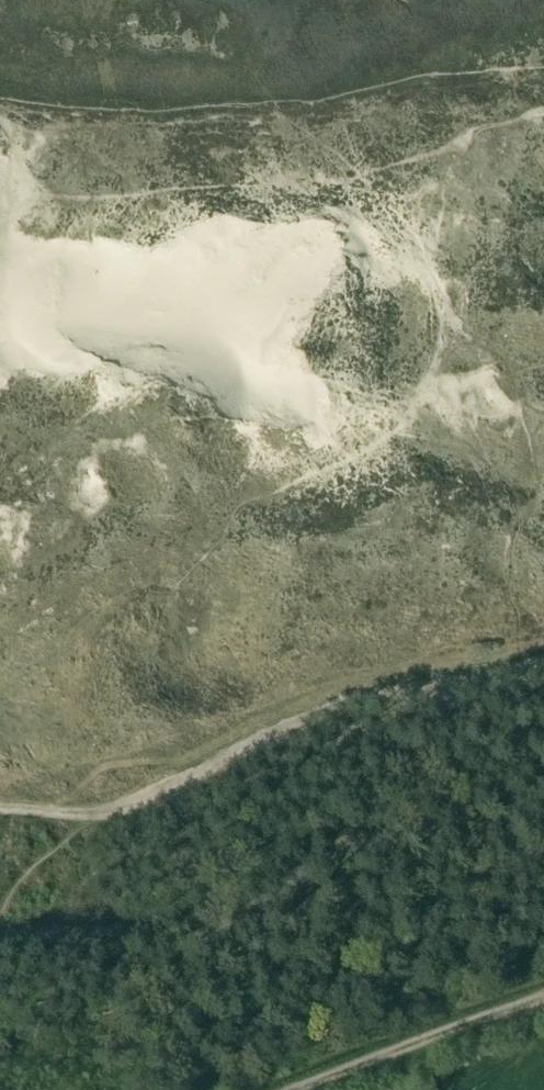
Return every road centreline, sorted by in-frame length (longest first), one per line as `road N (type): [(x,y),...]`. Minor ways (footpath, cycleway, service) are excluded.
road 1 (track): [(0,810),(116,810),(339,708),(543,665)]
road 2 (track): [(543,999),(296,1089)]

